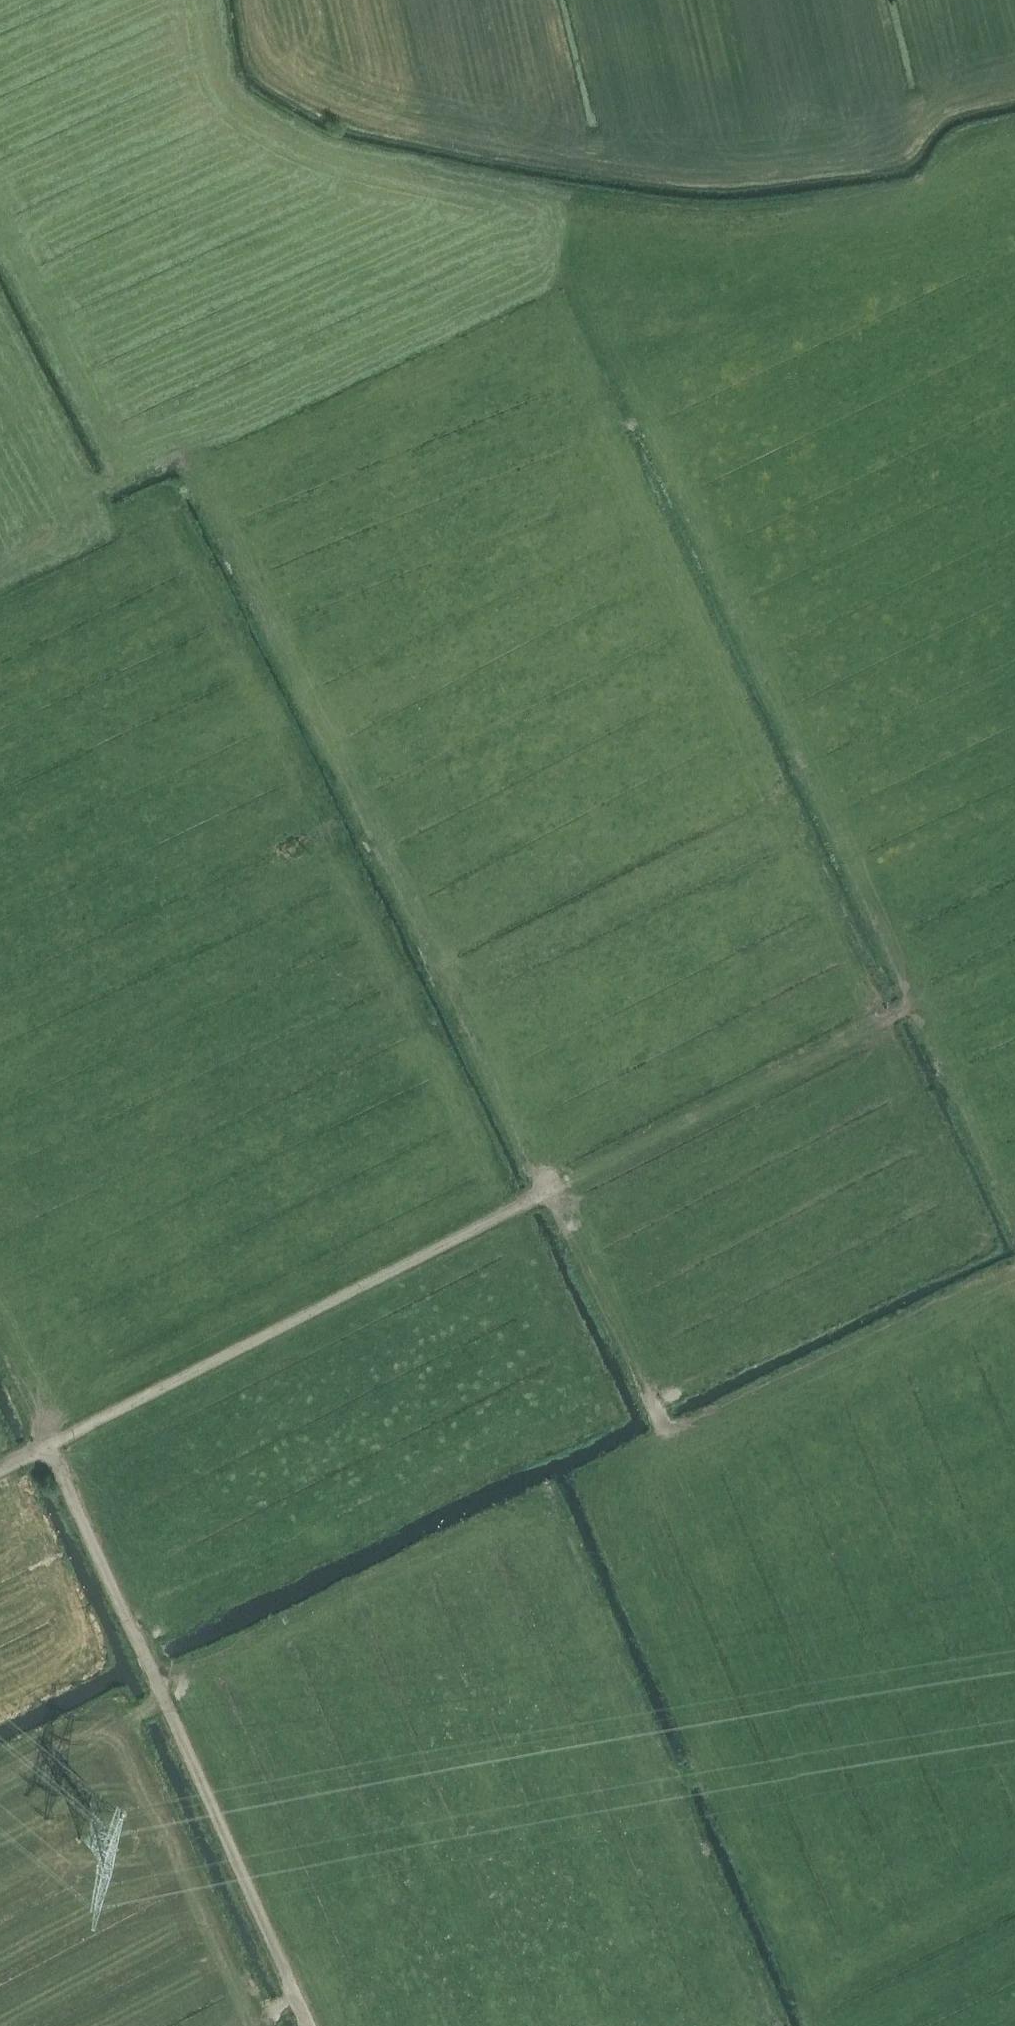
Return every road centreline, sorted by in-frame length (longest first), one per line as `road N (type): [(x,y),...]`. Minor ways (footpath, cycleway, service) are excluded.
road 1 (track): [(48,1446),(310,2025)]
road 2 (track): [(565,1183),(0,1471)]

